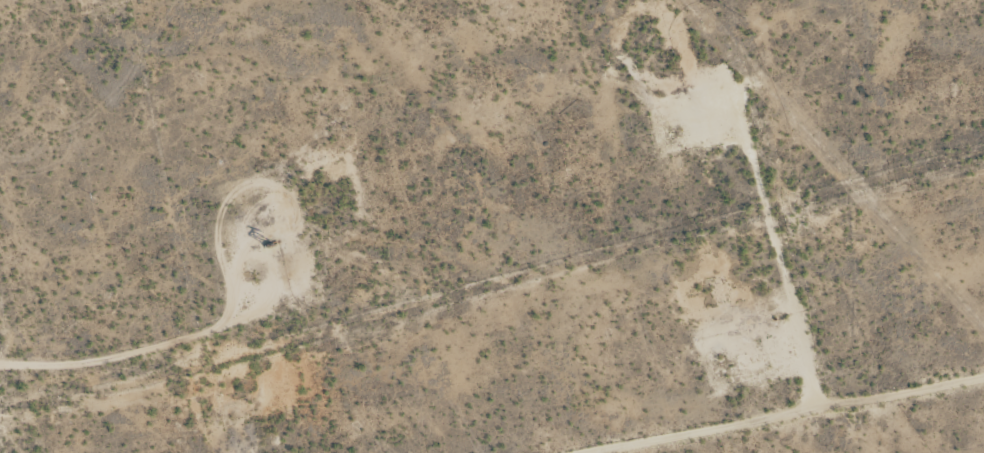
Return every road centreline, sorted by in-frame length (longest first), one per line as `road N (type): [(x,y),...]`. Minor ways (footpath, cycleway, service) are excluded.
road 1 (track): [(475,452),(983,349)]

